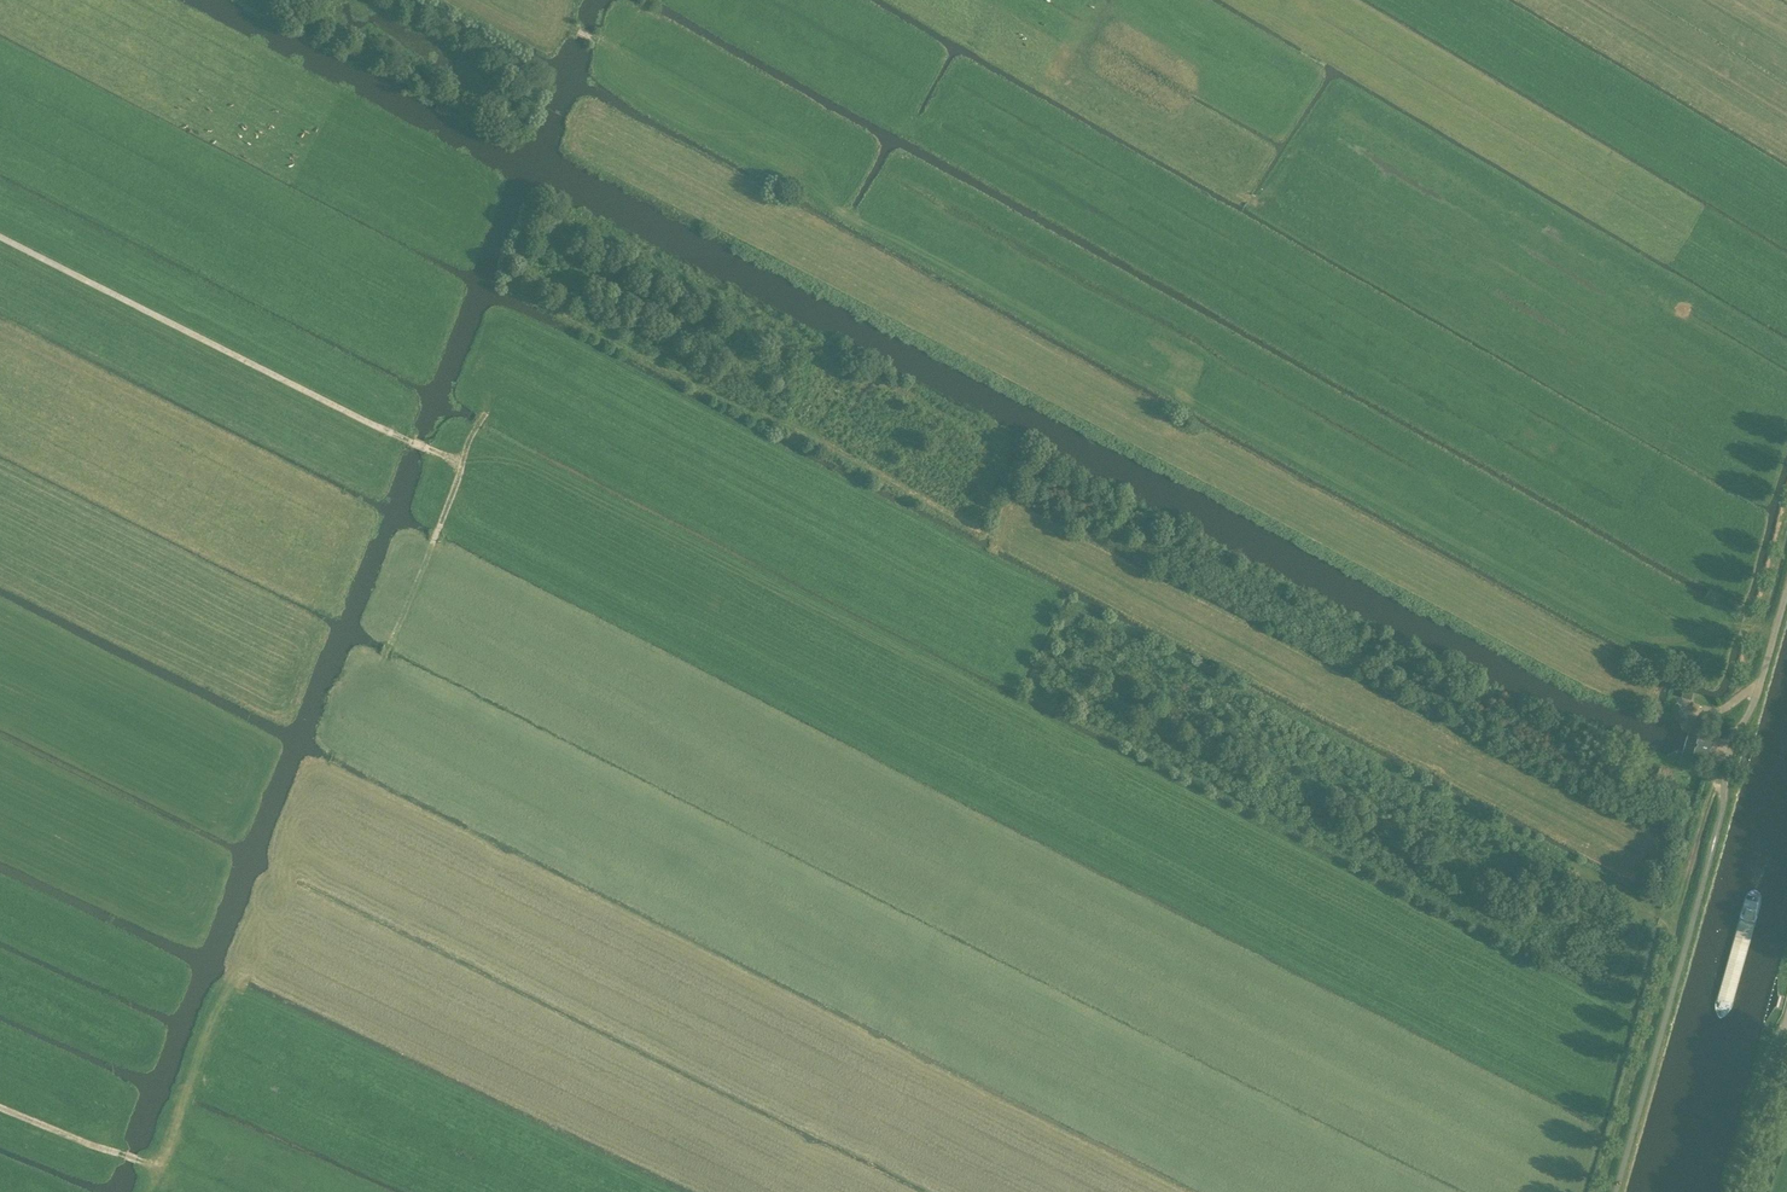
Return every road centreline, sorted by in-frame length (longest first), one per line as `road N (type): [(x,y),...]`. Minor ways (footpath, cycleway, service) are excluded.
road 1 (track): [(382,662),(460,463),(0,235)]
road 2 (track): [(149,1162),(192,1093),(297,871)]
road 3 (track): [(0,1104),(149,1162),(147,1191)]
road 4 (unclassified): [(1728,1191),(1786,1019)]

